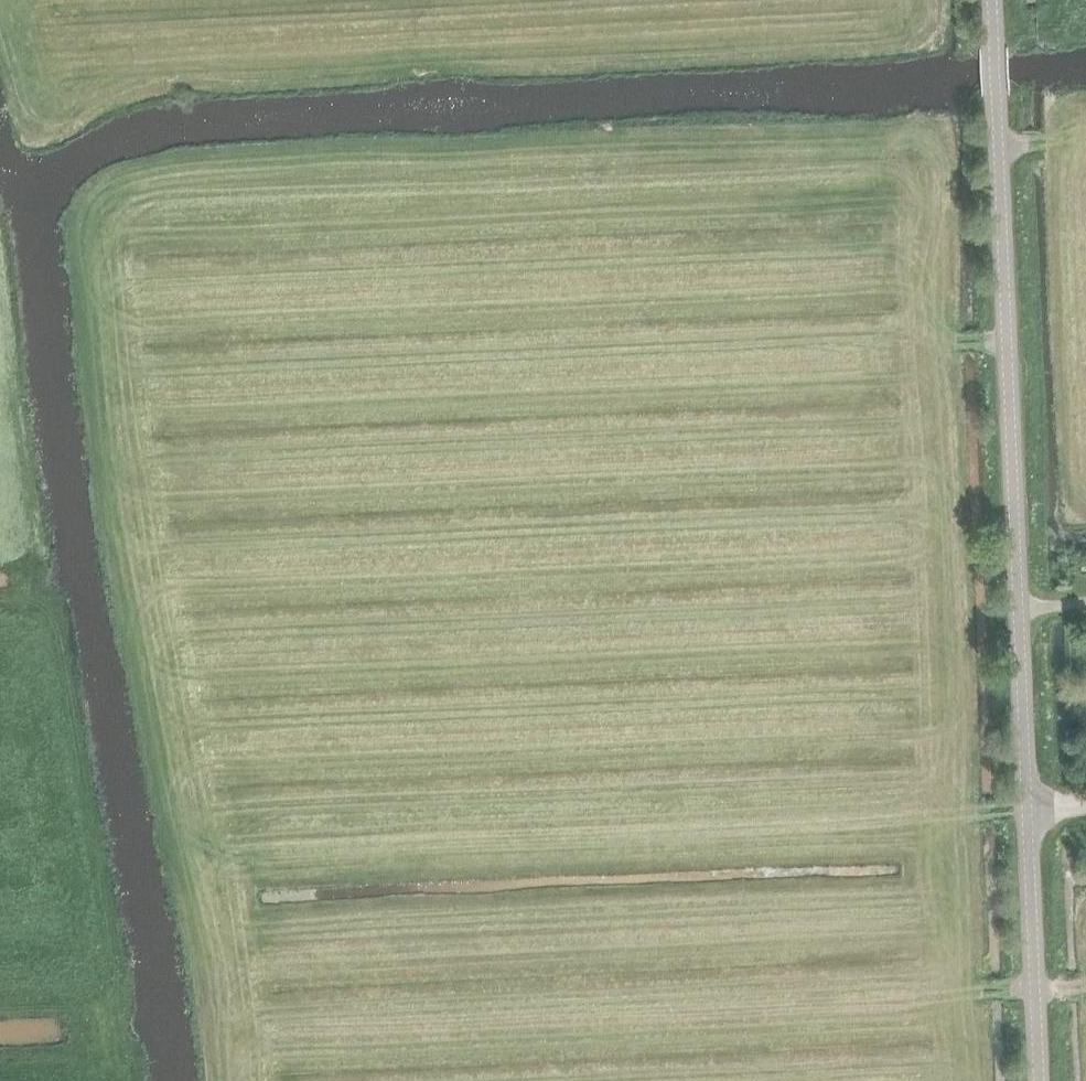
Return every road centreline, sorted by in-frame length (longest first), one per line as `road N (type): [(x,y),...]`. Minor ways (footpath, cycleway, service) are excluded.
road 1 (tertiary): [(1051,1080),(1002,0)]

